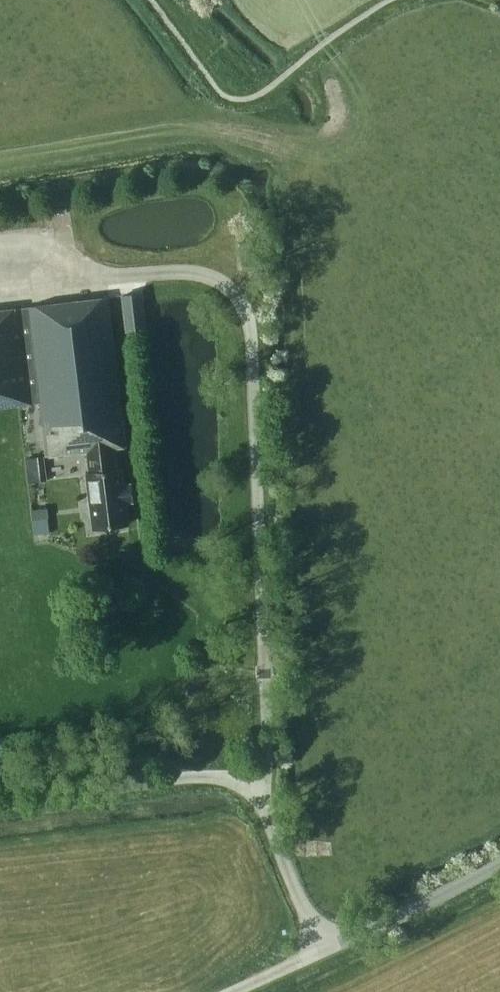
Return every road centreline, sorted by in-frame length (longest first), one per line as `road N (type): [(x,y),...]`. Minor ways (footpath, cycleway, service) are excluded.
road 1 (unclassified): [(323,949),(499,861)]
road 2 (unclassified): [(323,949),(258,799)]

